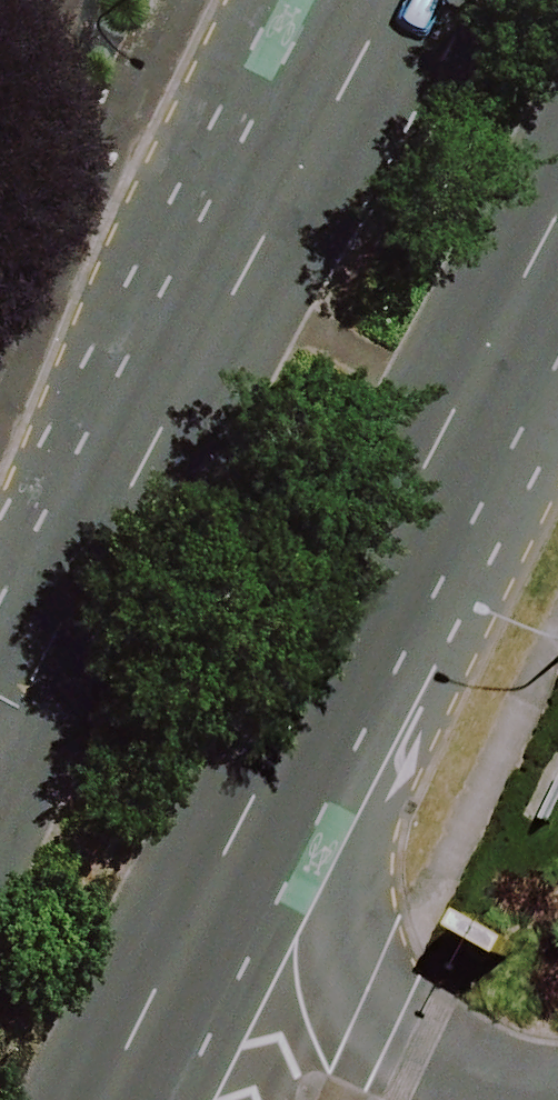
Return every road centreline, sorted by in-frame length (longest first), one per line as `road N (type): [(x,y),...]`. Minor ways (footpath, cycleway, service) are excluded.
road 1 (secondary): [(557,207),(104,1099)]
road 2 (secondary): [(0,766),(382,0)]

